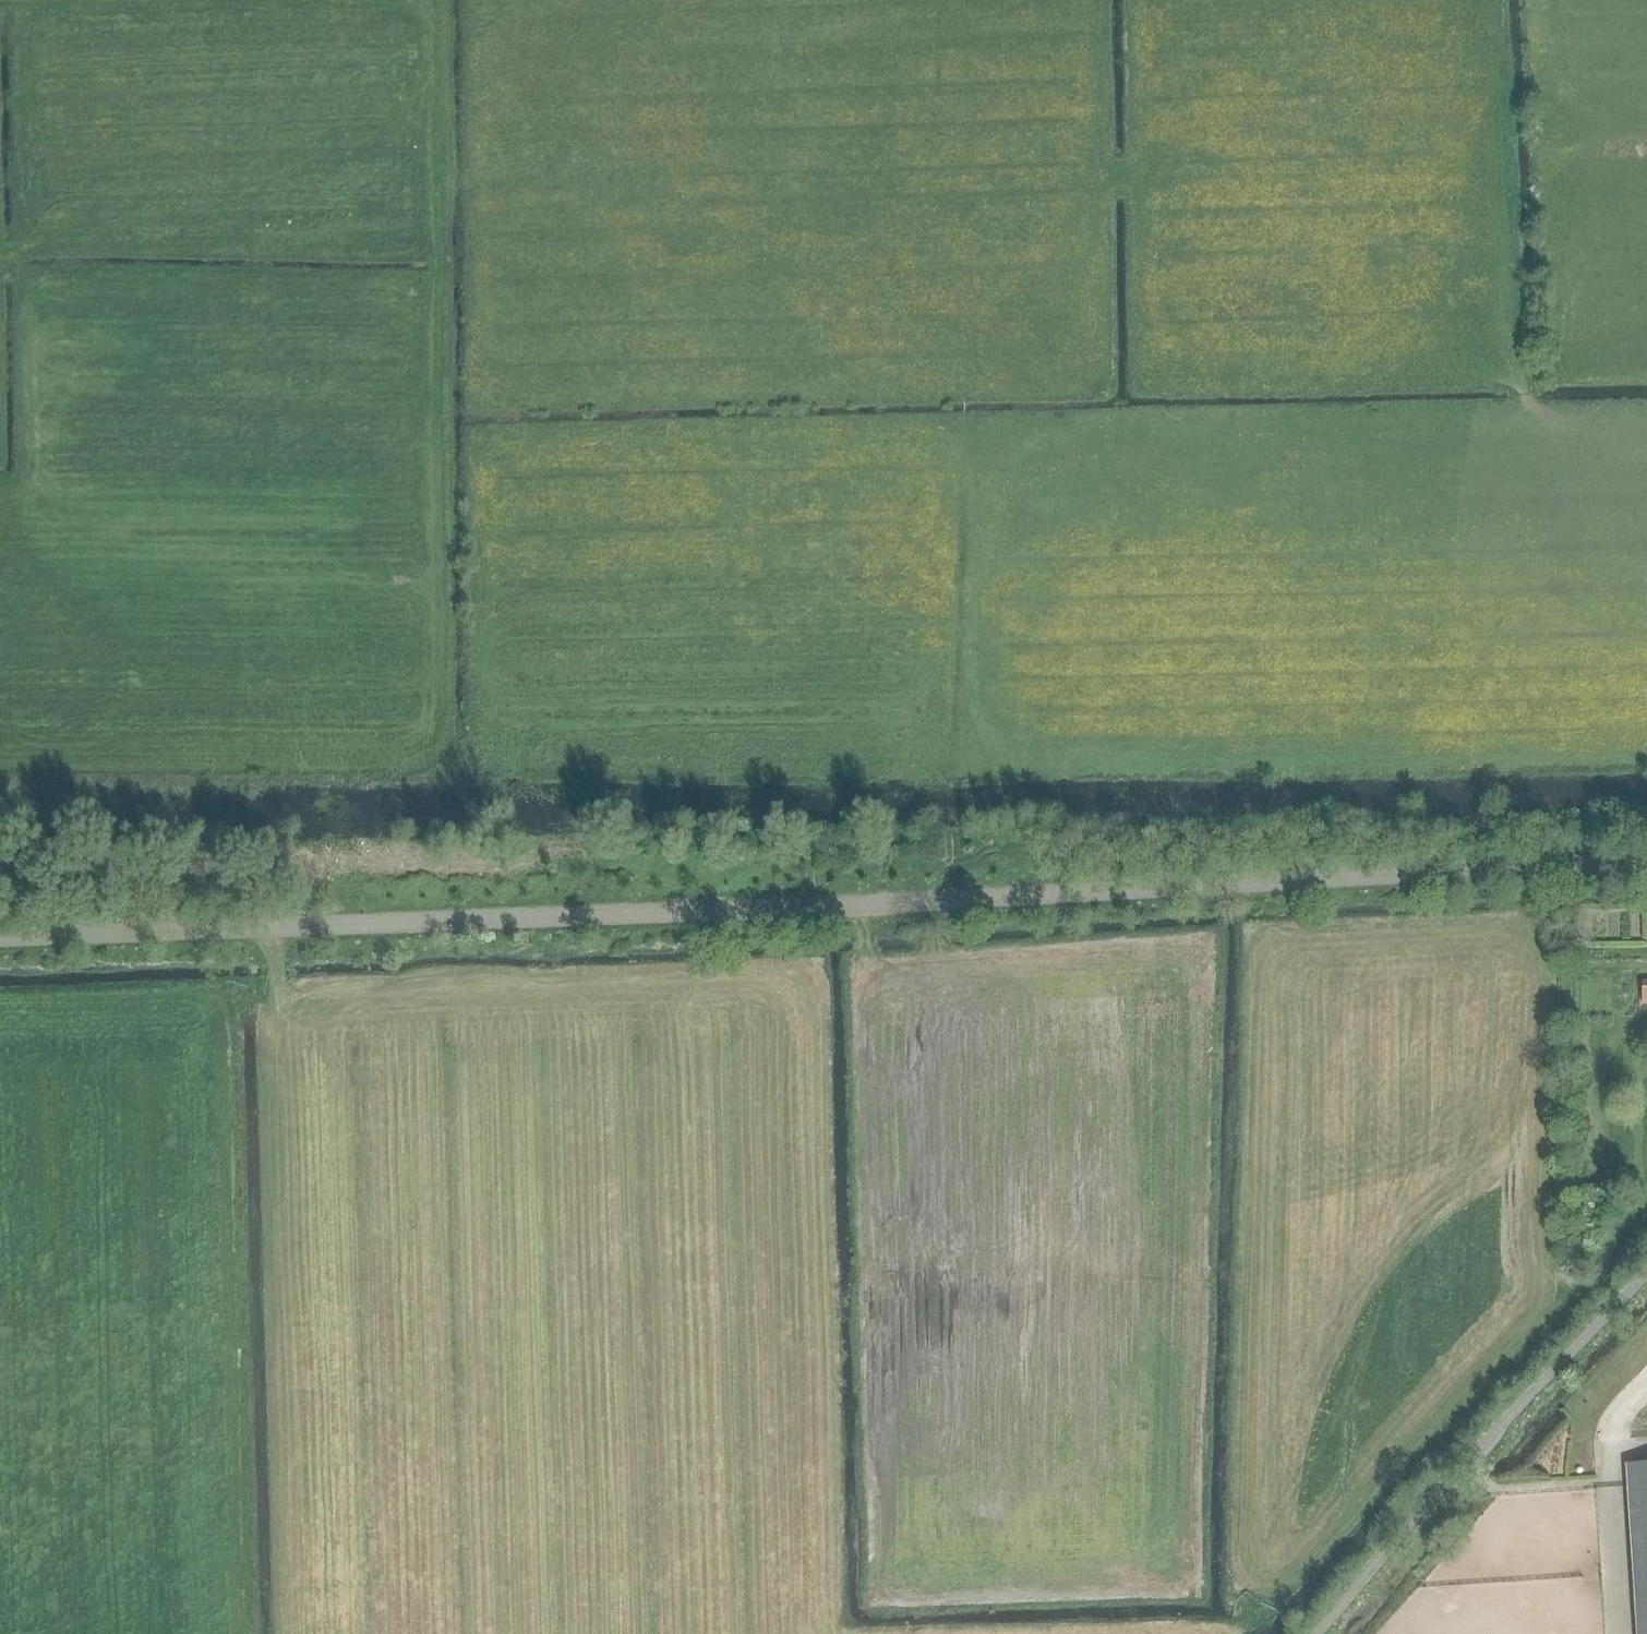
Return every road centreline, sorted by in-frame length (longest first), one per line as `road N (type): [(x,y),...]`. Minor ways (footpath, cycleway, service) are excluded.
road 1 (tertiary): [(0,939),(1646,864)]
road 2 (unclassified): [(1313,1633),(1646,1270)]

